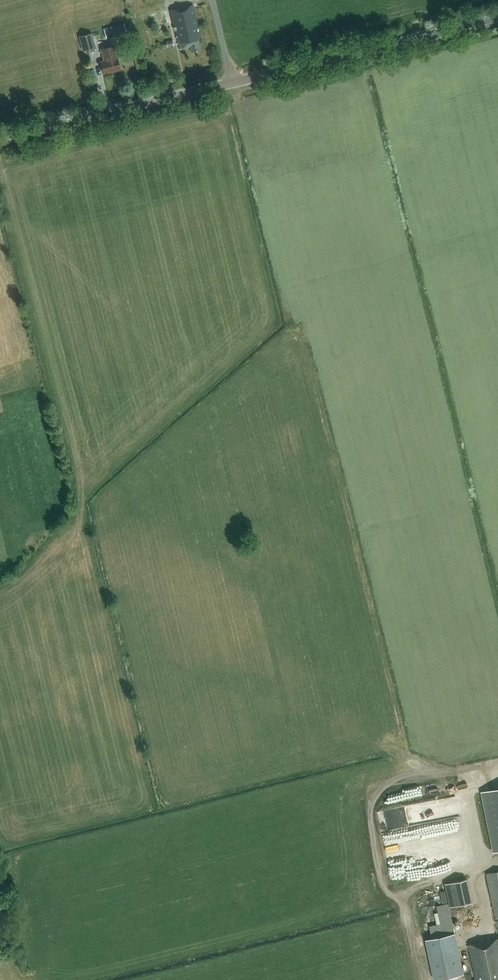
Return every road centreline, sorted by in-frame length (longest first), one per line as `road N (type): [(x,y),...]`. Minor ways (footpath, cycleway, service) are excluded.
road 1 (tertiary): [(0,138),(497,19)]

